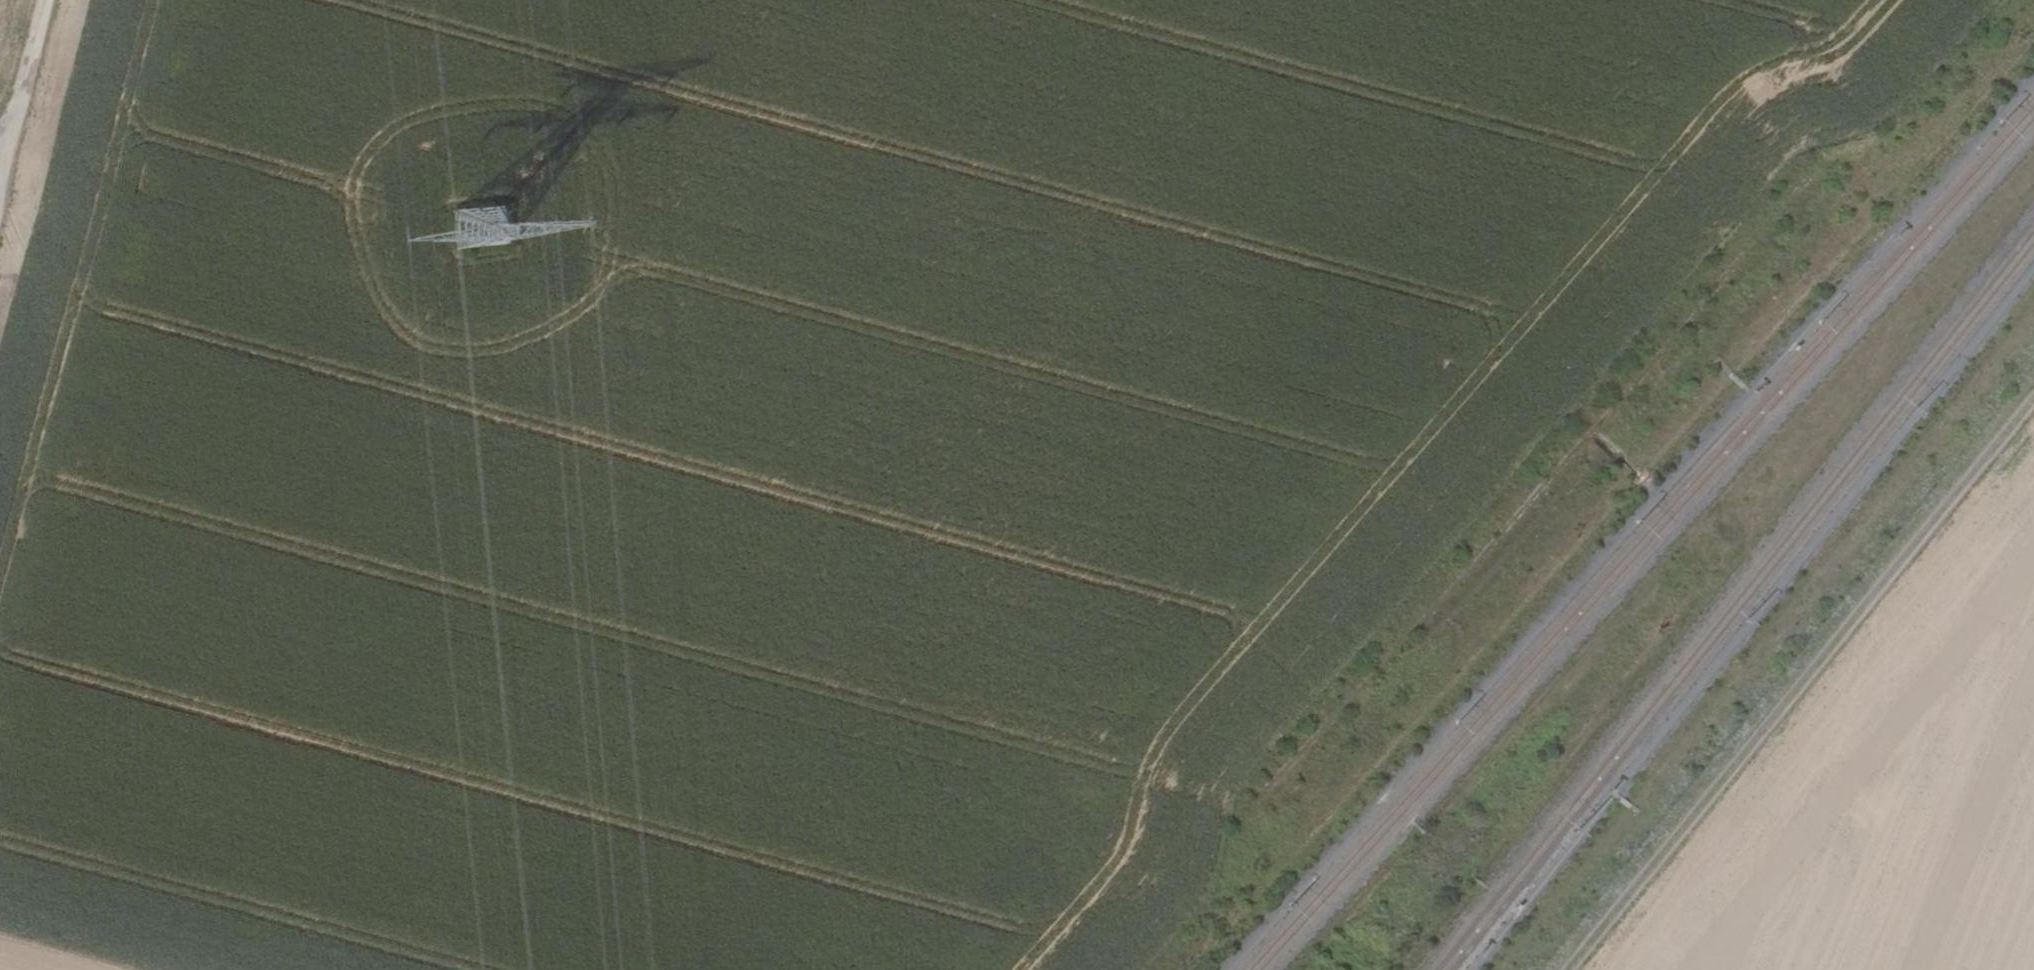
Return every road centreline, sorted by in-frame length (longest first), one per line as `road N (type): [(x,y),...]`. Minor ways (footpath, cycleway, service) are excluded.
road 1 (track): [(2033,401),(1569,969)]
road 2 (track): [(42,0),(0,166)]

